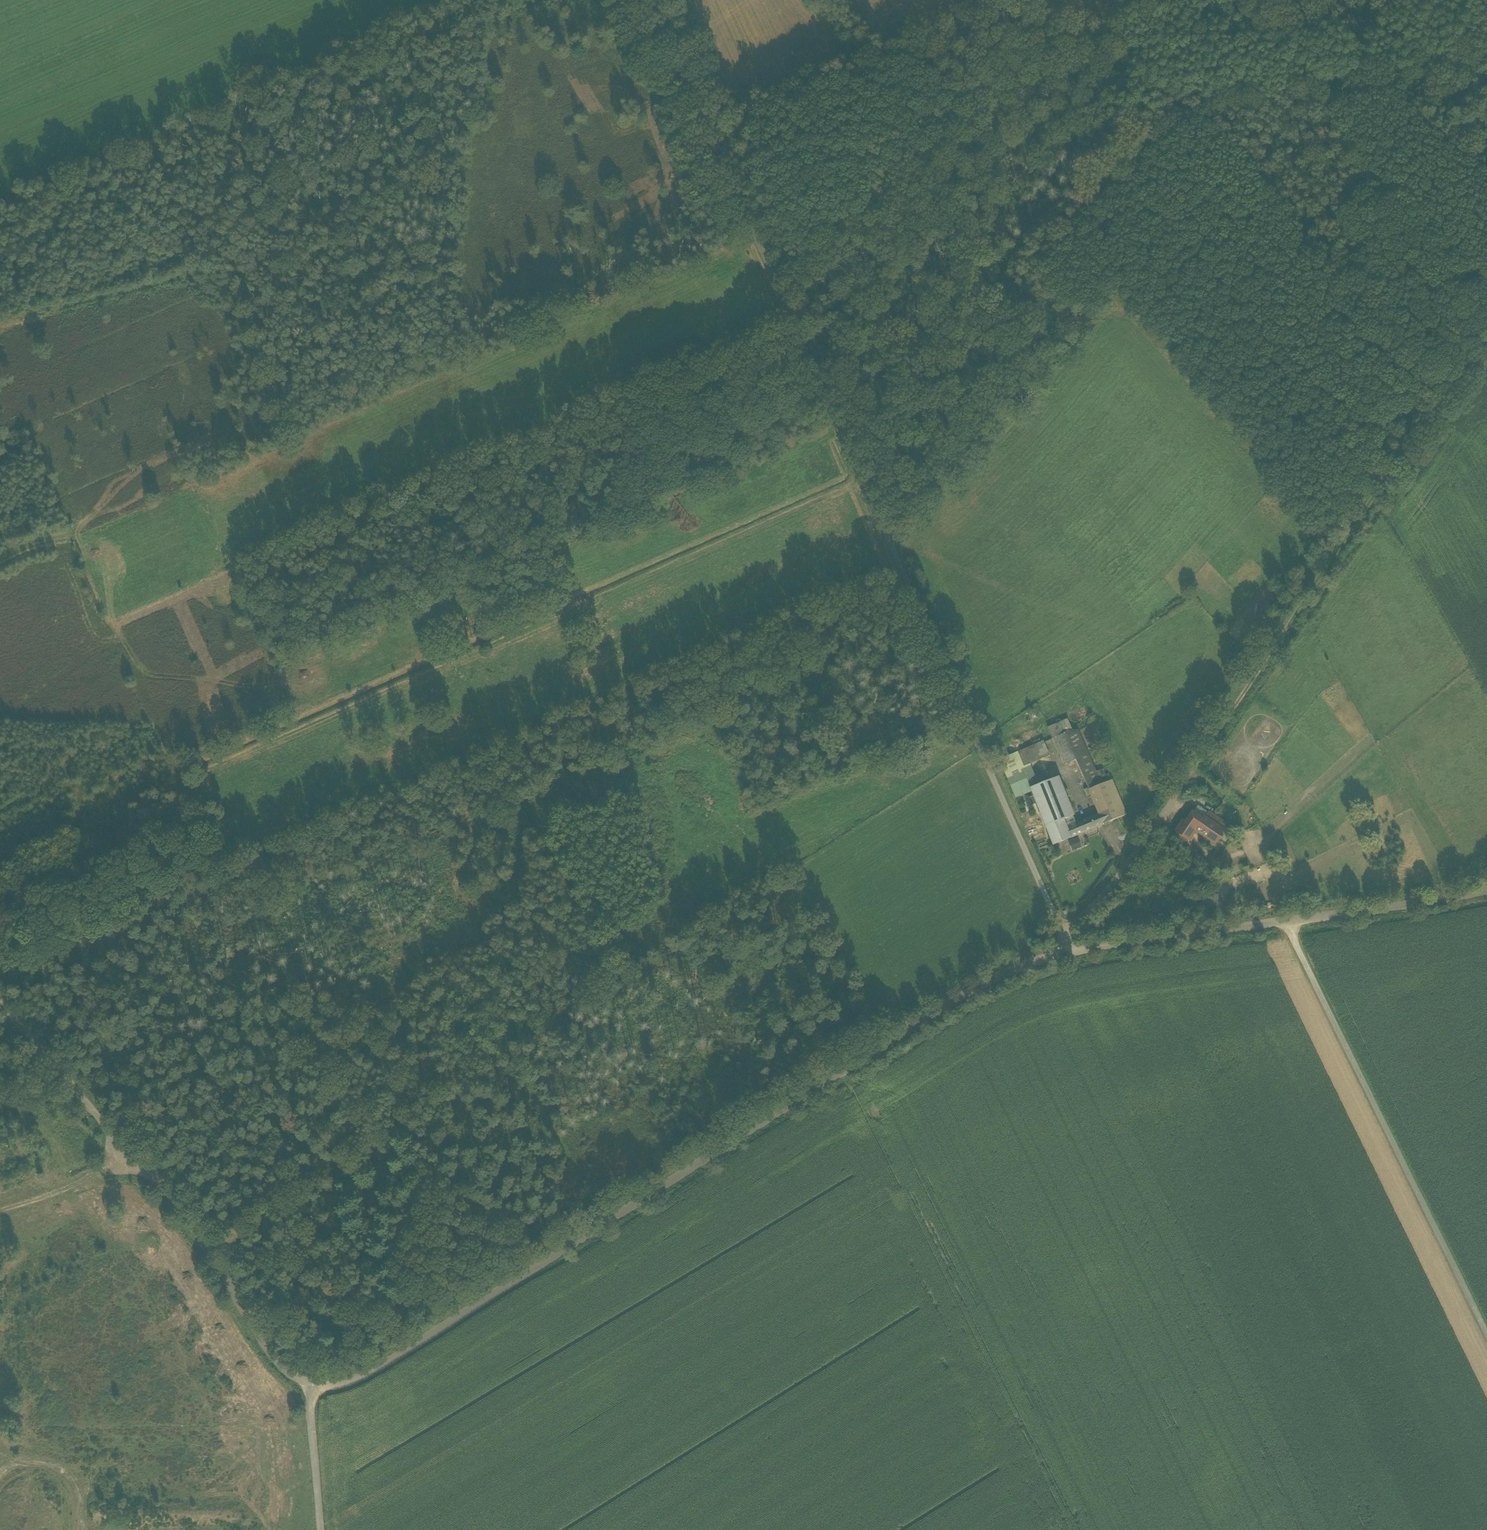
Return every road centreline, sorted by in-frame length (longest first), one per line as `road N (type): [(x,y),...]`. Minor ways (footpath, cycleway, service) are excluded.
road 1 (track): [(654,0),(1061,929),(1113,886),(1486,327)]
road 2 (unclassified): [(109,1128),(184,1215),(274,1357),(302,1380),(336,1384),(392,1361),(932,1014),(1067,953)]
road 3 (track): [(605,1223),(486,1013),(574,967),(563,902),(534,863),(501,866),(477,881),(473,899),(485,926),(540,937)]
road 4 (track): [(1285,922),(1486,1334)]
road 5 (unclassified): [(1067,953),(1486,890)]
road 6 (track): [(313,1383),(321,1529)]
road 7 (track): [(0,1211),(134,1155)]
road 8 (track): [(0,1474),(33,1462),(63,1471),(78,1493),(82,1529)]
road 9 (track): [(0,1006),(83,1098)]

